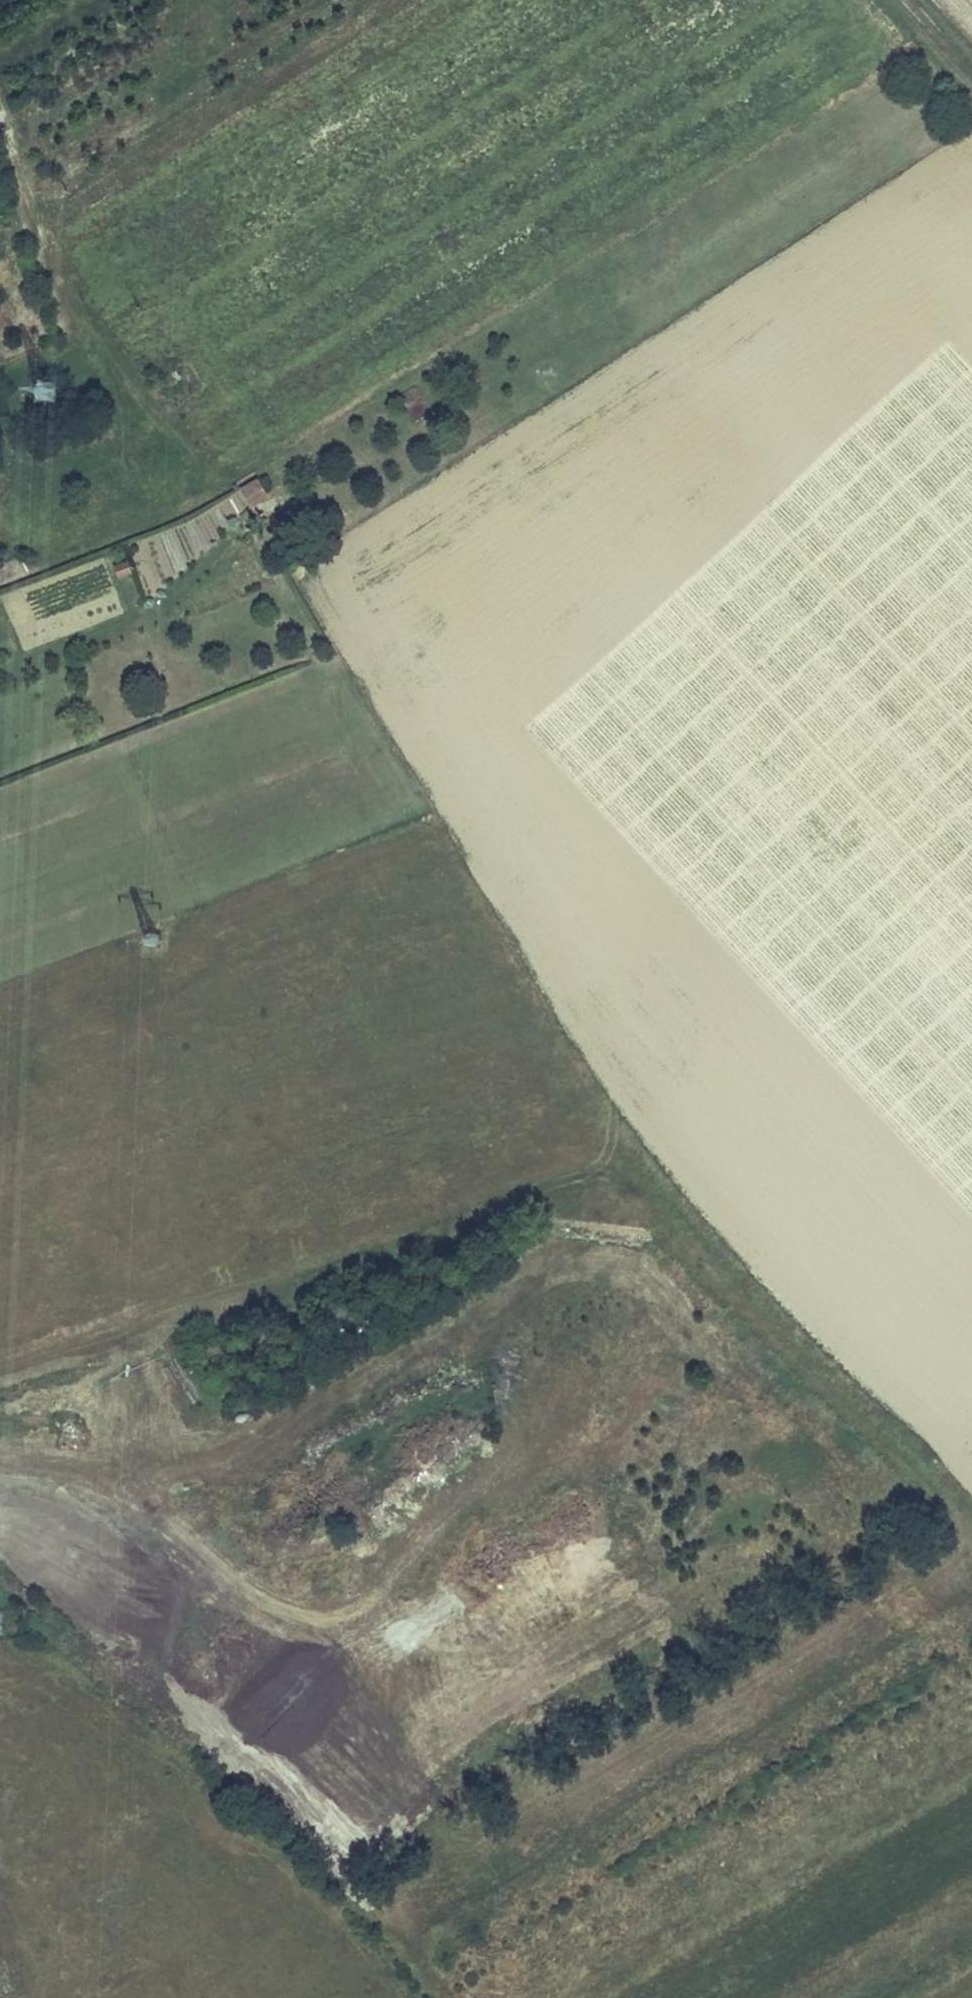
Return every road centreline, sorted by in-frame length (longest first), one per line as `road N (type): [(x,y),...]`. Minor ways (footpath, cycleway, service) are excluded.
road 1 (track): [(0,119),(81,320),(128,331),(222,328)]

